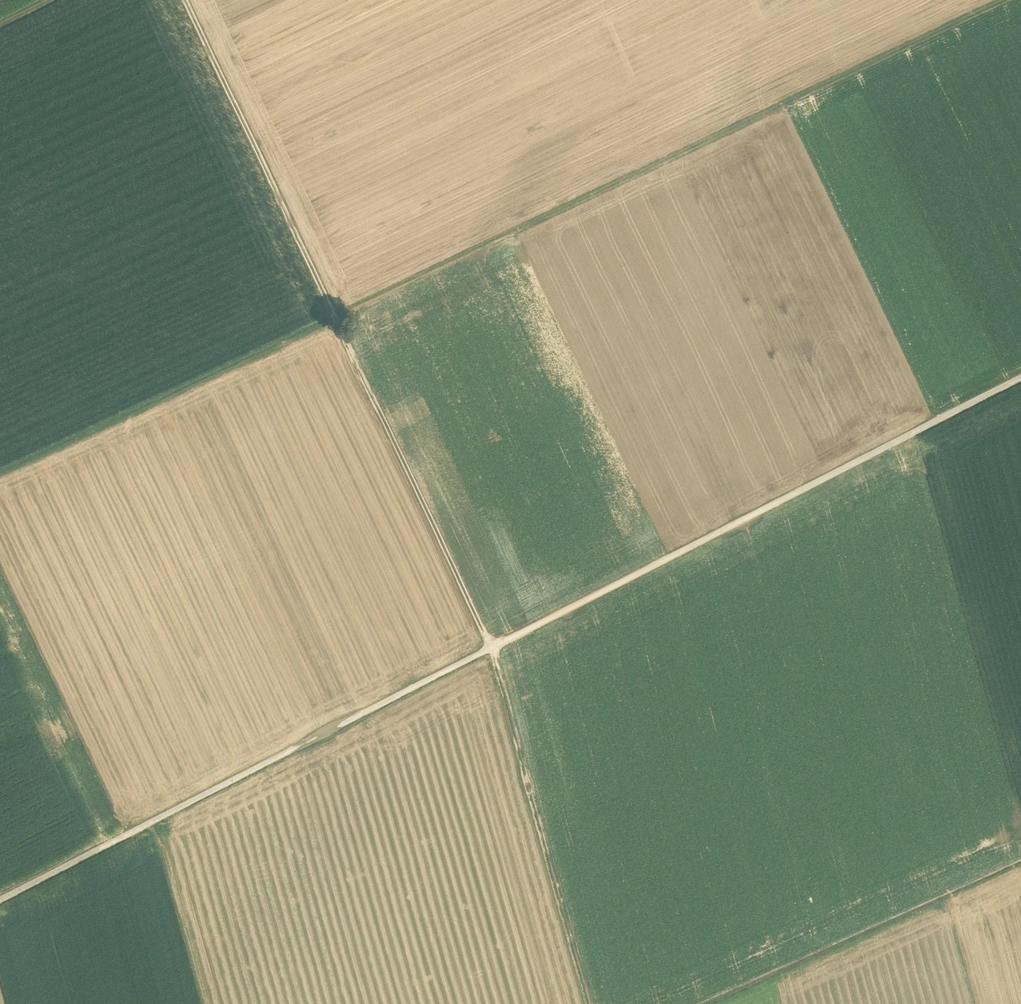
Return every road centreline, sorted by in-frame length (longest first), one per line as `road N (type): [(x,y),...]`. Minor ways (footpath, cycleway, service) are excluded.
road 1 (track): [(1020,378),(0,899)]
road 2 (track): [(1008,0),(335,317)]
road 3 (track): [(335,317),(492,648),(591,1003)]
road 4 (track): [(335,317),(0,474)]
road 5 (track): [(335,317),(185,0)]
road 6 (track): [(1020,862),(702,1003)]

